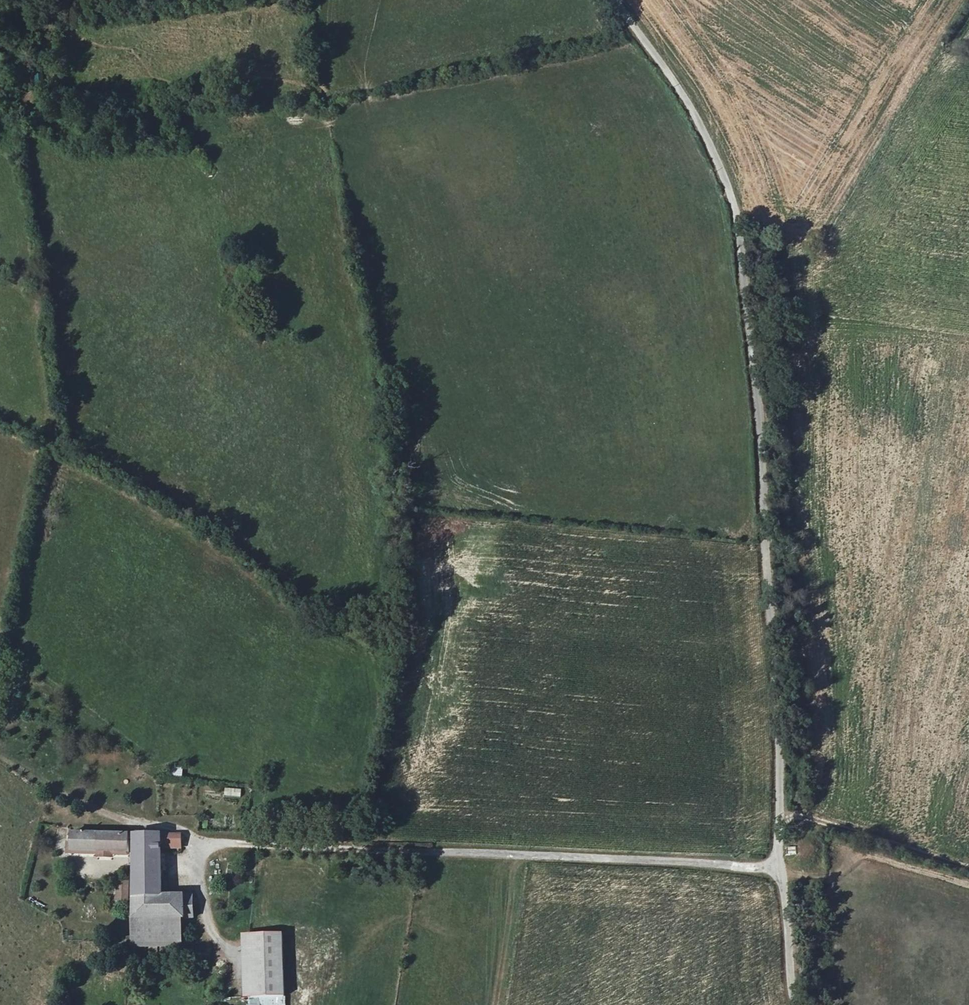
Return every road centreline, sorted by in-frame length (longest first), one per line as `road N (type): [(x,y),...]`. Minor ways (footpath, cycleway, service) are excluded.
road 1 (unclassified): [(611,0),(712,151),(742,247),(775,812),(771,867)]
road 2 (unclassified): [(771,867),(192,835),(102,813)]
road 3 (track): [(633,33),(189,124),(87,128),(37,117),(0,95)]
road 4 (track): [(262,0),(0,24)]
road 5 (track): [(968,869),(775,812)]
road 6 (unclassified): [(771,867),(789,1004)]

